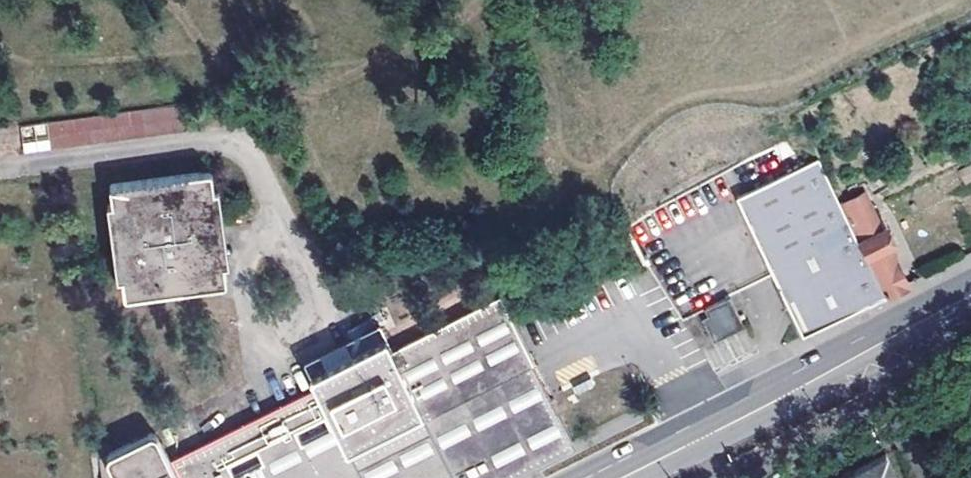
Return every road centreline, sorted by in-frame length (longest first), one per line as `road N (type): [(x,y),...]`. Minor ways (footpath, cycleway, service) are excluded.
road 1 (secondary): [(597,477),(970,298)]

